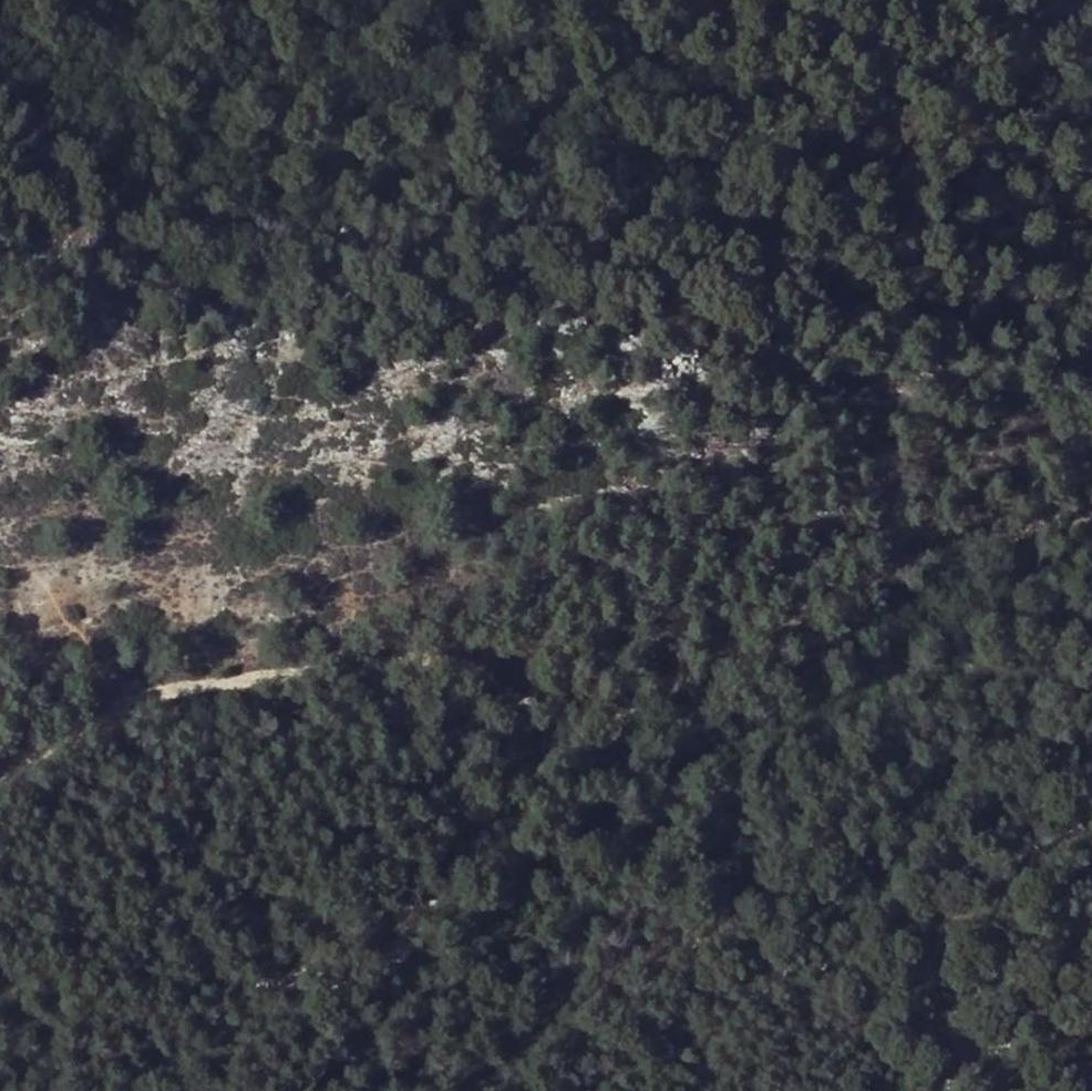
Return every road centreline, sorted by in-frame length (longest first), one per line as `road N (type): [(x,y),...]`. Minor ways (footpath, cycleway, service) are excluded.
road 1 (track): [(0,768),(73,737),(287,676),(469,671),(549,697),(583,718),(616,721),(712,671),(775,624),(1091,499)]

